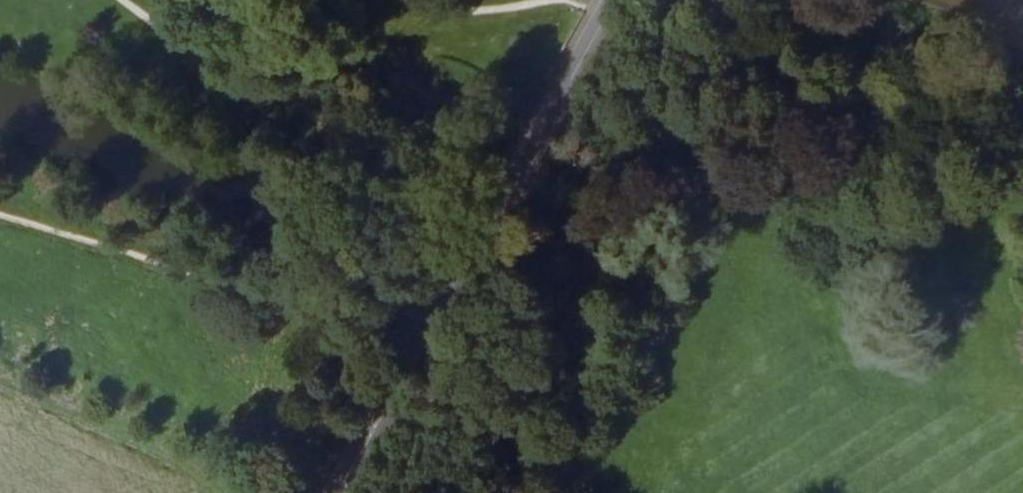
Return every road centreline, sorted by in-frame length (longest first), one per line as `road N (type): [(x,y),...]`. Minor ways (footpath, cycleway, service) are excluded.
road 1 (secondary): [(609,0),(340,492)]

